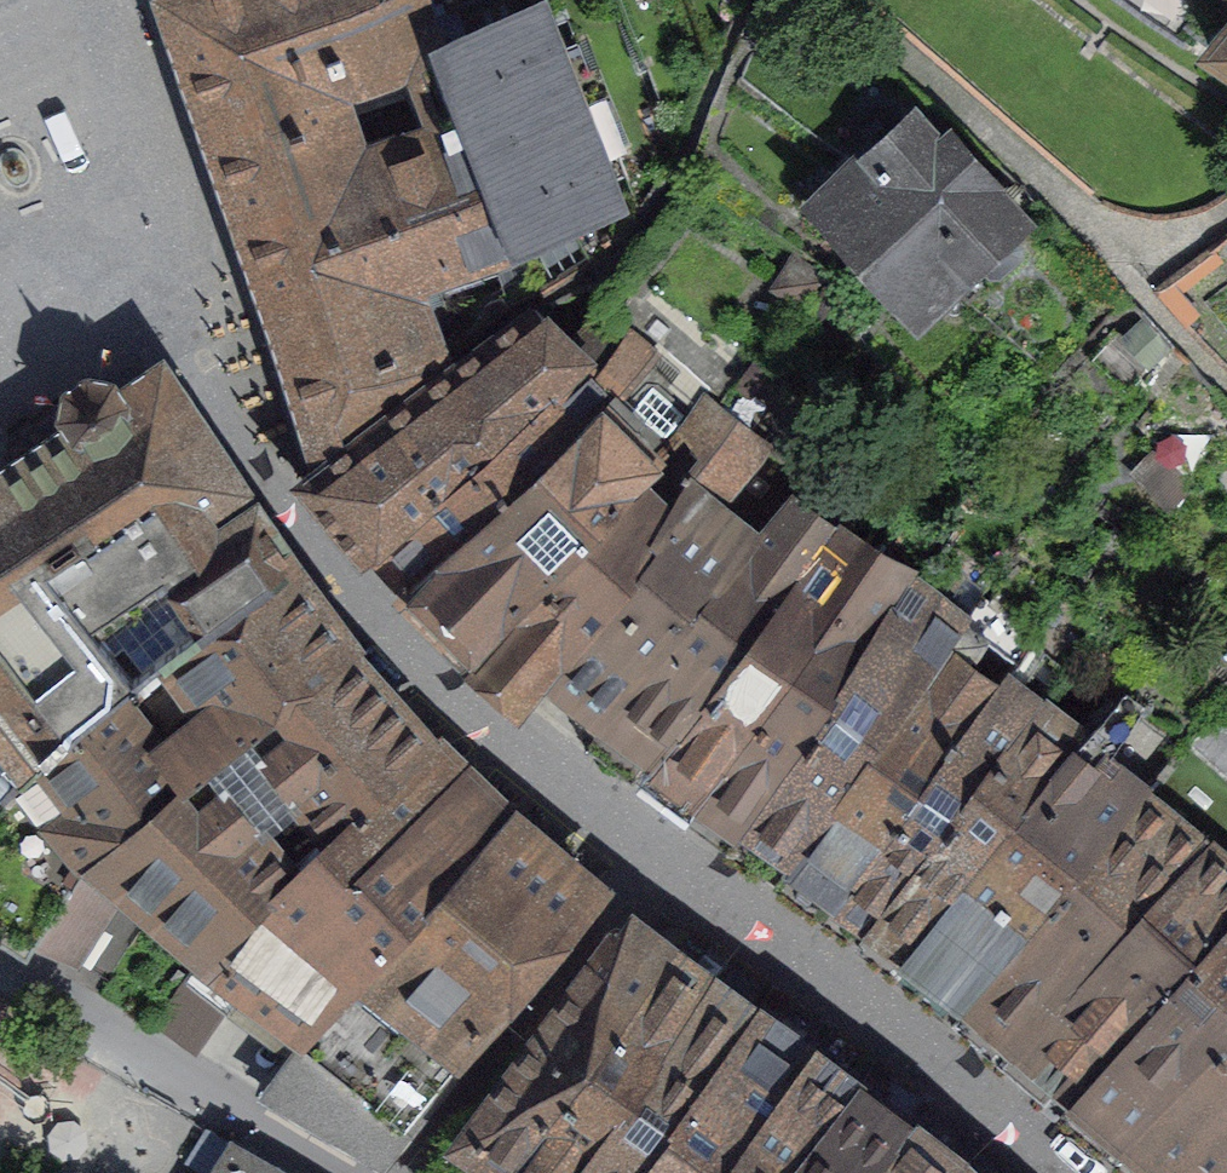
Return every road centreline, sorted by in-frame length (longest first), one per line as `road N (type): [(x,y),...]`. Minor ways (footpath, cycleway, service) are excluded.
road 1 (residential): [(0,275),(216,335),(285,488),(327,552),(429,663),(651,851),(849,991),(1063,1172)]

